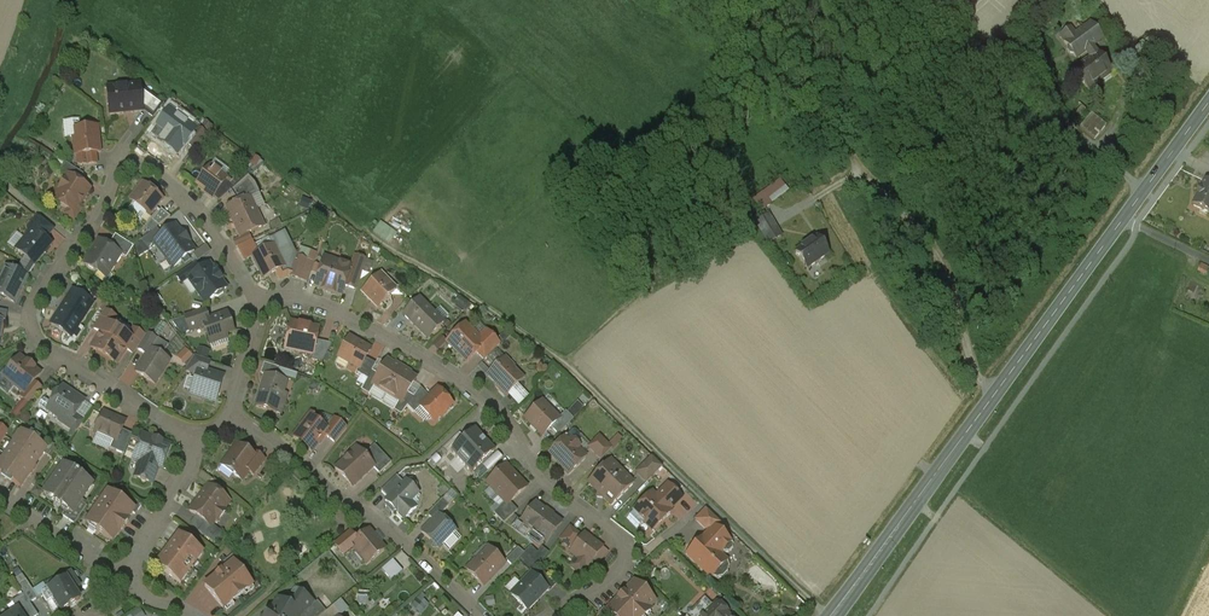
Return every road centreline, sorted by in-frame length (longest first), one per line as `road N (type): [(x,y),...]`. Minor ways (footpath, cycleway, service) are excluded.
road 1 (secondary): [(833,615),(1208,102)]
road 2 (residential): [(265,290),(200,193),(136,146),(118,159),(111,192),(43,283),(35,319),(48,334),(200,428)]
road 3 (track): [(827,615),(552,354),(366,235)]
road 4 (residential): [(553,615),(625,561),(628,533),(571,488),(493,396),(443,358),(334,301),(265,290)]
road 5 (residential): [(235,409),(310,457),(485,615)]
road 6 (residential): [(131,570),(193,459),(200,428)]
road 7 (residential): [(131,570),(106,567),(0,501)]
road 8 (residential): [(235,409),(265,290)]

